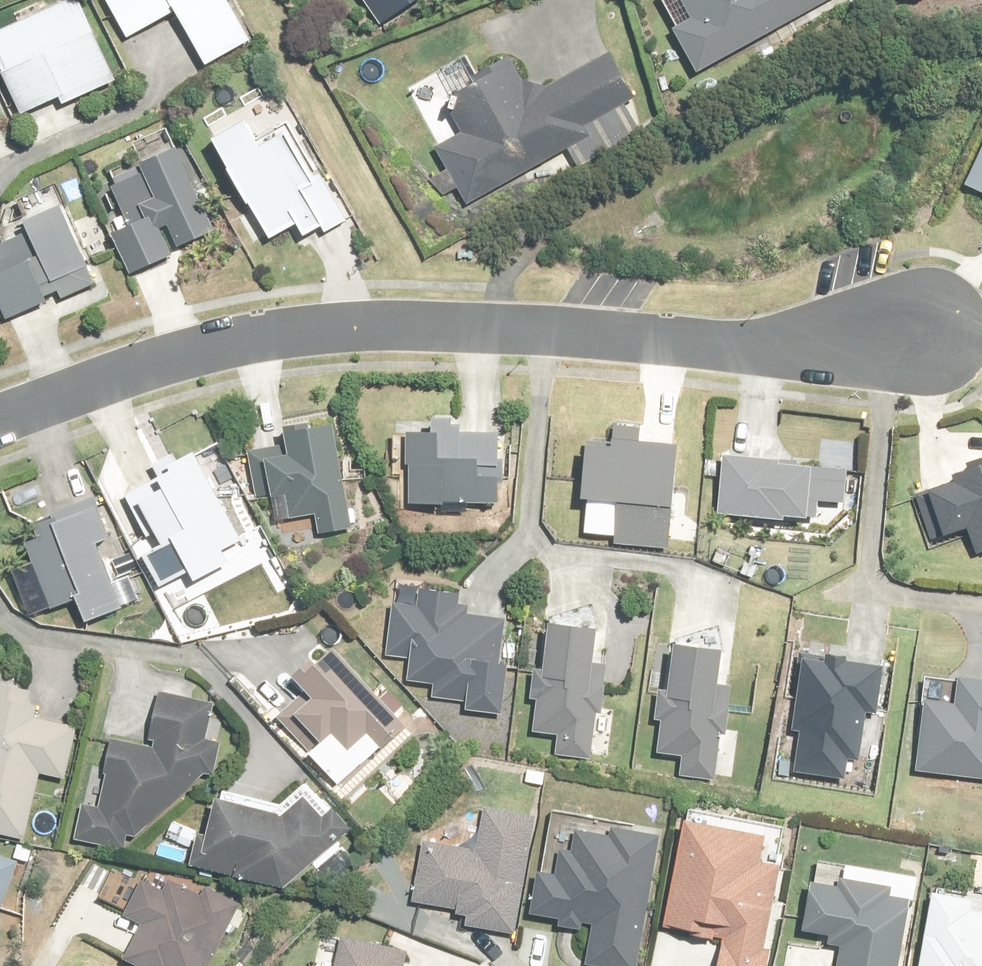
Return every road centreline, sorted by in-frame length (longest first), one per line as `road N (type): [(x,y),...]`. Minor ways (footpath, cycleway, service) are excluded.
road 1 (residential): [(945,330),(803,348),(397,323),(276,335),(188,356),(0,422)]

